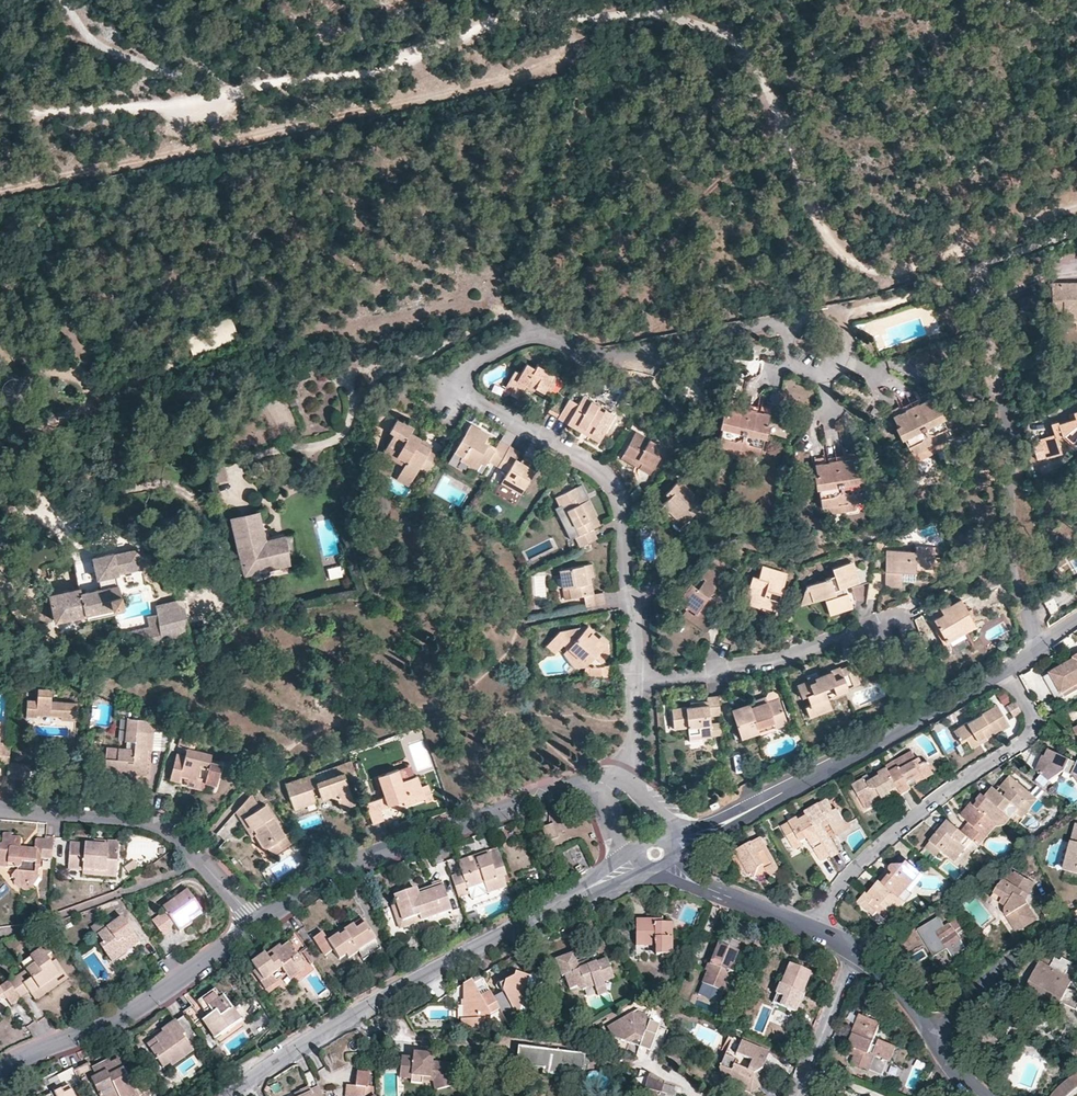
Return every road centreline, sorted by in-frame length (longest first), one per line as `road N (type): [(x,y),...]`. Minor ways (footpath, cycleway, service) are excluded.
road 1 (residential): [(785,320),(605,359),(552,338),(521,338),(465,376),(465,391),(479,404),(610,483),(636,615),(639,684)]
road 2 (residential): [(226,1095),(335,1025),(624,866)]
road 3 (residential): [(972,271),(1006,420),(1036,647)]
road 4 (residential): [(596,781),(377,856),(259,923)]
road 5 (residential): [(1004,668),(1032,720),(1023,743),(862,862),(815,929)]
road 6 (residential): [(1004,668),(694,838)]
road 7 (residential): [(259,923),(196,853),(153,824),(0,812)]
road 8 (residential): [(259,923),(119,1018),(0,1068)]
road 9 (unclassified): [(921,611),(843,641),(639,684)]
road 10 (residential): [(935,1036),(975,989),(1018,957),(1076,929)]
road 11 (residential): [(815,929),(678,877),(655,855)]
road 12 (residential): [(785,320),(792,363),(817,374),(838,366),(849,347),(842,315),(833,312)]
road 13 (residential): [(802,1095),(857,952)]
road 14 (track): [(972,271),(842,315)]

